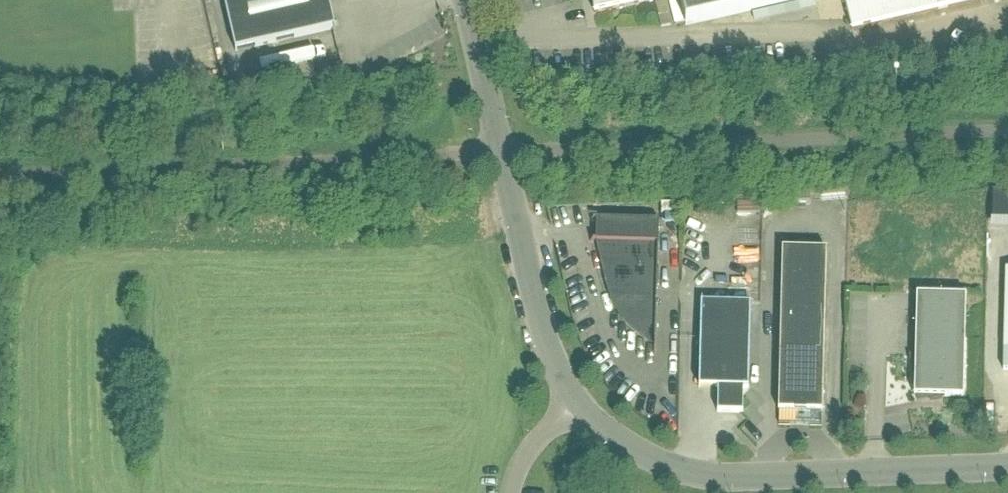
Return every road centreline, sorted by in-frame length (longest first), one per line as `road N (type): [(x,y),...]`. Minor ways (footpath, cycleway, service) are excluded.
road 1 (unclassified): [(503,154),(1007,134)]
road 2 (unclassified): [(1007,468),(724,479),(671,467),(631,446),(578,403)]
road 3 (unclassified): [(578,403),(545,336),(503,154)]
road 4 (unclassified): [(503,154),(467,0)]

